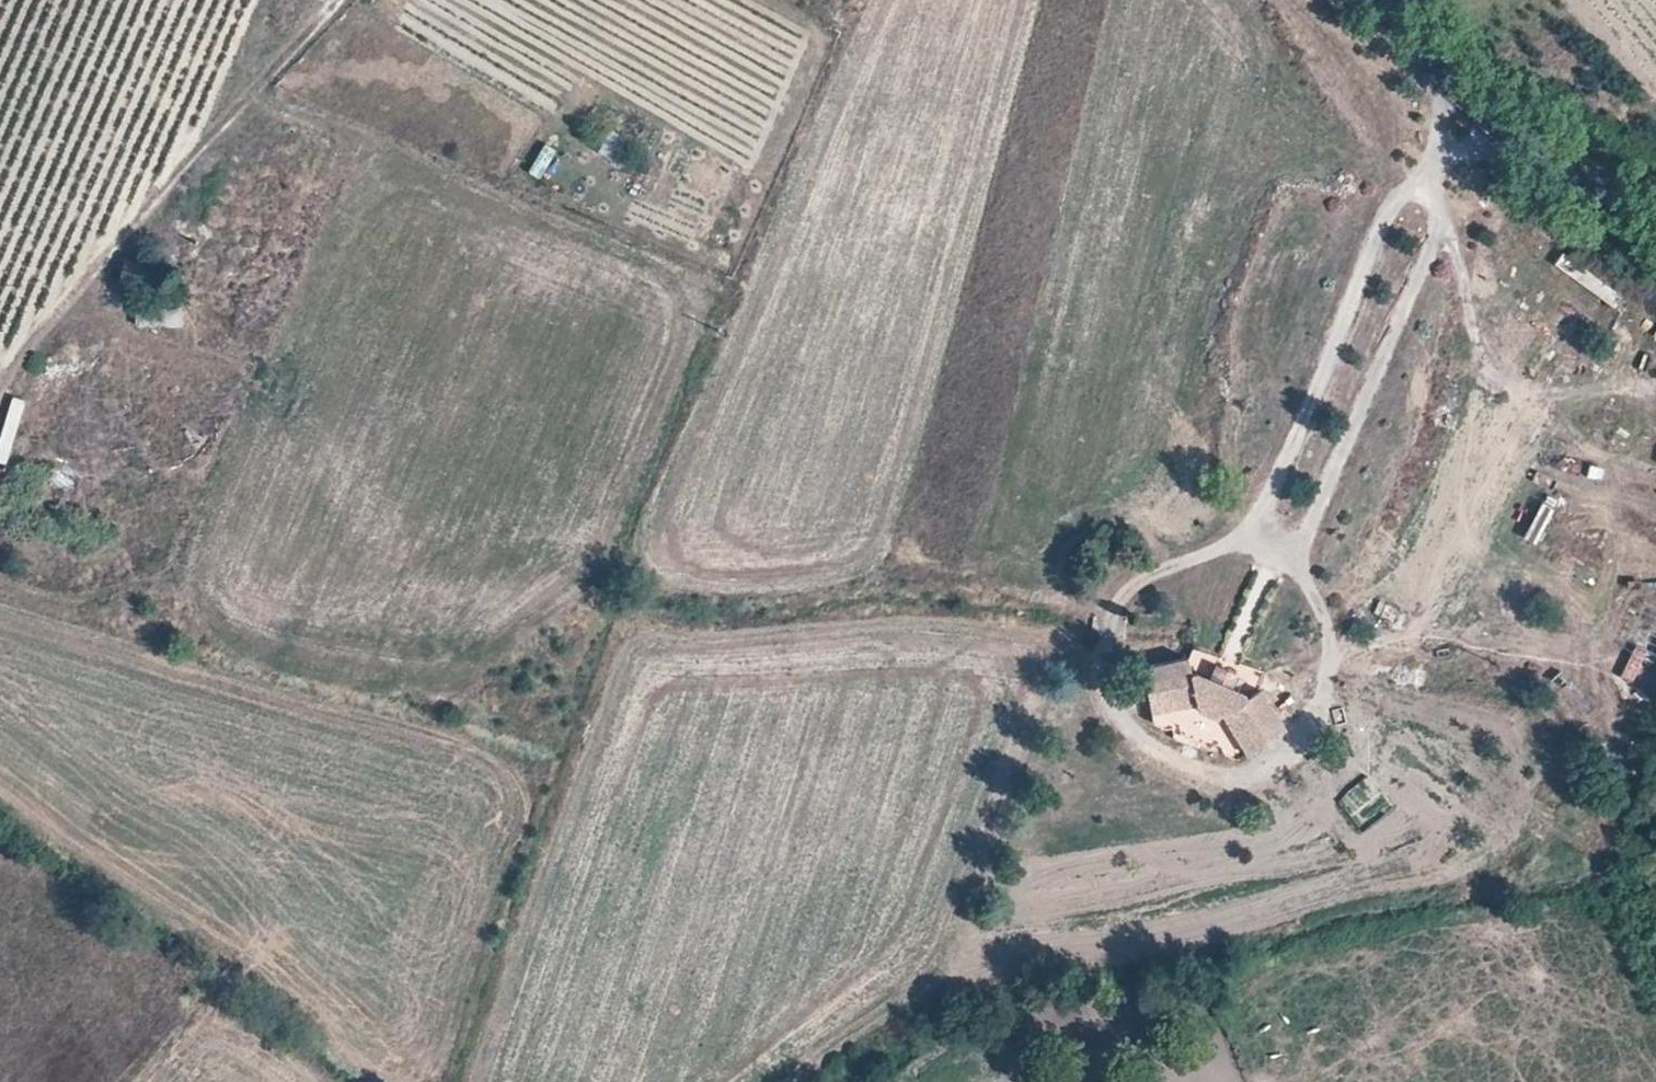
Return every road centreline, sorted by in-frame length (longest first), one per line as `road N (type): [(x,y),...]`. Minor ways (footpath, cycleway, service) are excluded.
road 1 (tertiary): [(1655,237),(1502,130),(1375,0)]

